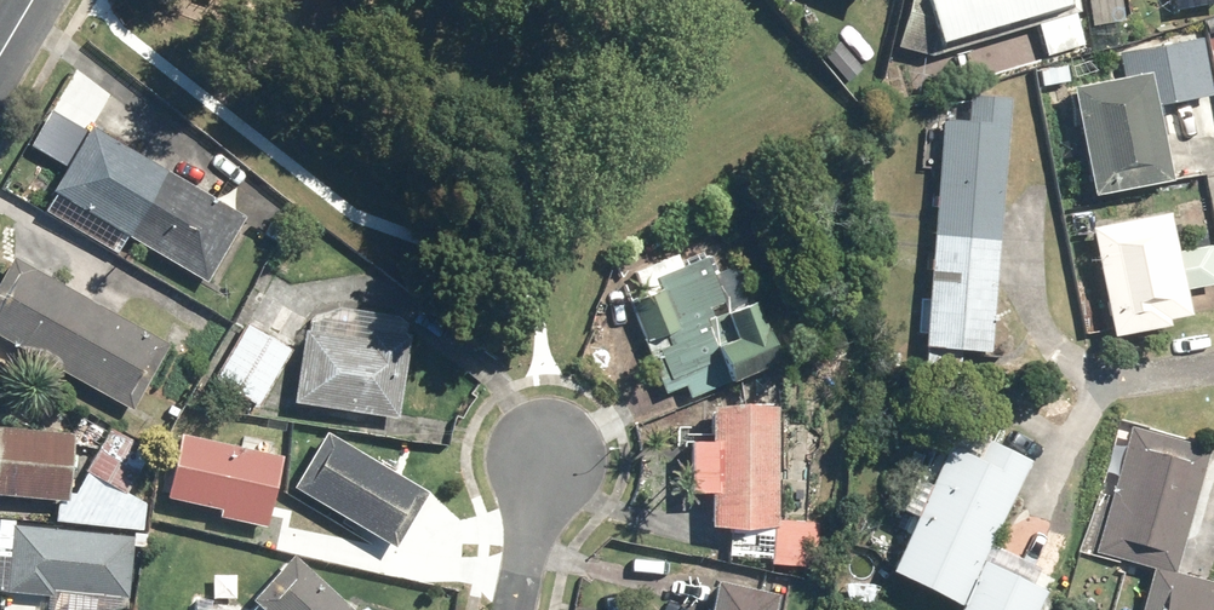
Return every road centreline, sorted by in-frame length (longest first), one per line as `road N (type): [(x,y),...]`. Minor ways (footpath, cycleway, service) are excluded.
road 1 (residential): [(547,452),(514,609)]

